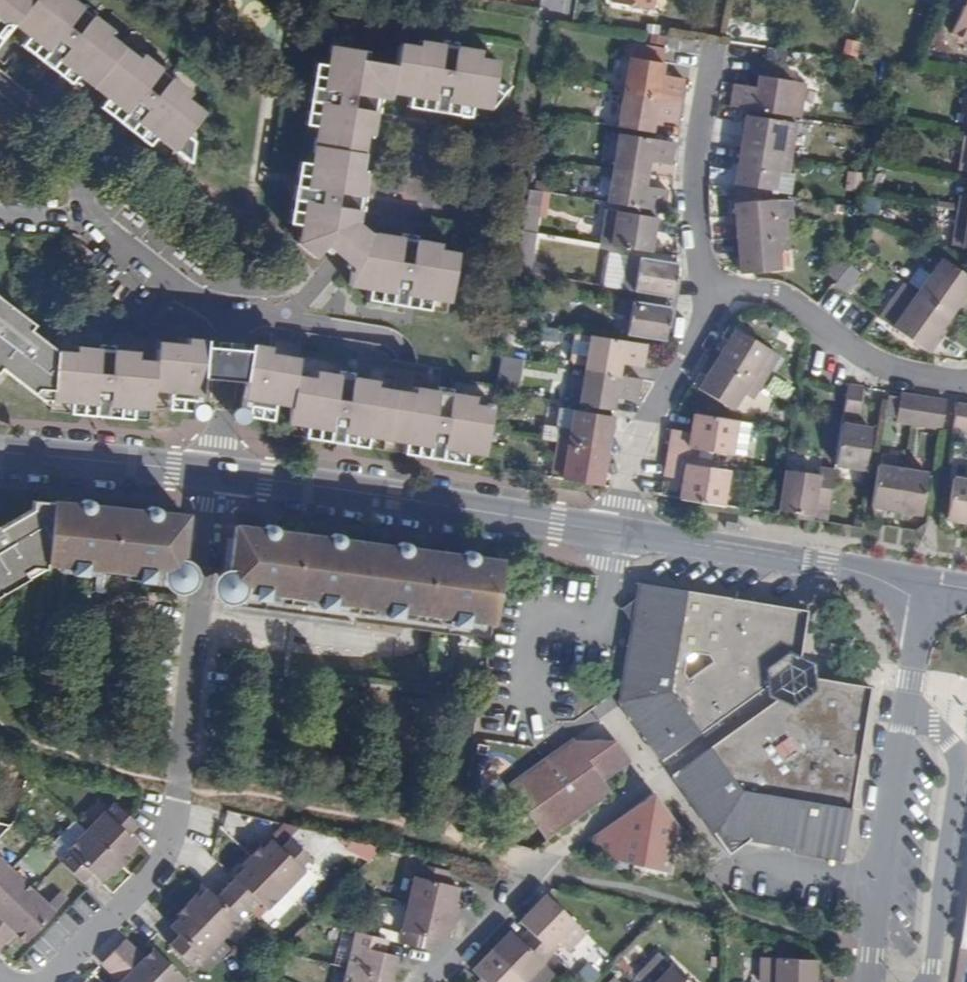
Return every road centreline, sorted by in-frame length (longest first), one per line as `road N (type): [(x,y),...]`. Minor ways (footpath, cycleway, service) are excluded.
road 1 (residential): [(218,475),(173,839),(152,873),(47,981)]
road 2 (residential): [(966,383),(873,361),(775,295),(714,288),(635,450),(620,536)]
road 3 (tertiary): [(218,475),(620,536)]
road 4 (residential): [(872,981),(923,584)]
road 5 (tertiary): [(620,536),(923,584)]
road 6 (tertiary): [(0,451),(218,475)]

